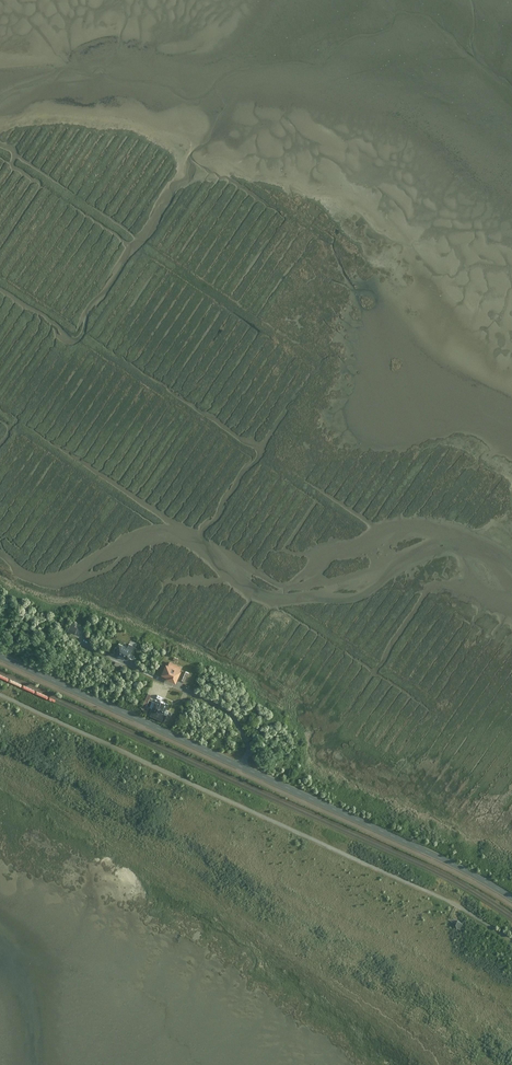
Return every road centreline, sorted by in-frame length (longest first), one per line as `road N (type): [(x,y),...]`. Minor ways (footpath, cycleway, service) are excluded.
road 1 (tertiary): [(511,899),(0,656)]

